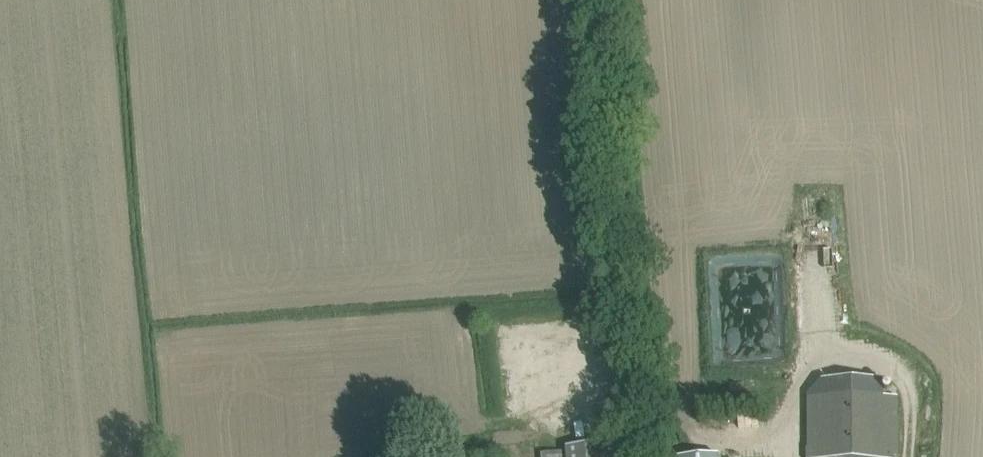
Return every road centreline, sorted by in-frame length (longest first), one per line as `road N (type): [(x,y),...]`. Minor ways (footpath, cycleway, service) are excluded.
road 1 (track): [(607,0),(641,456)]

